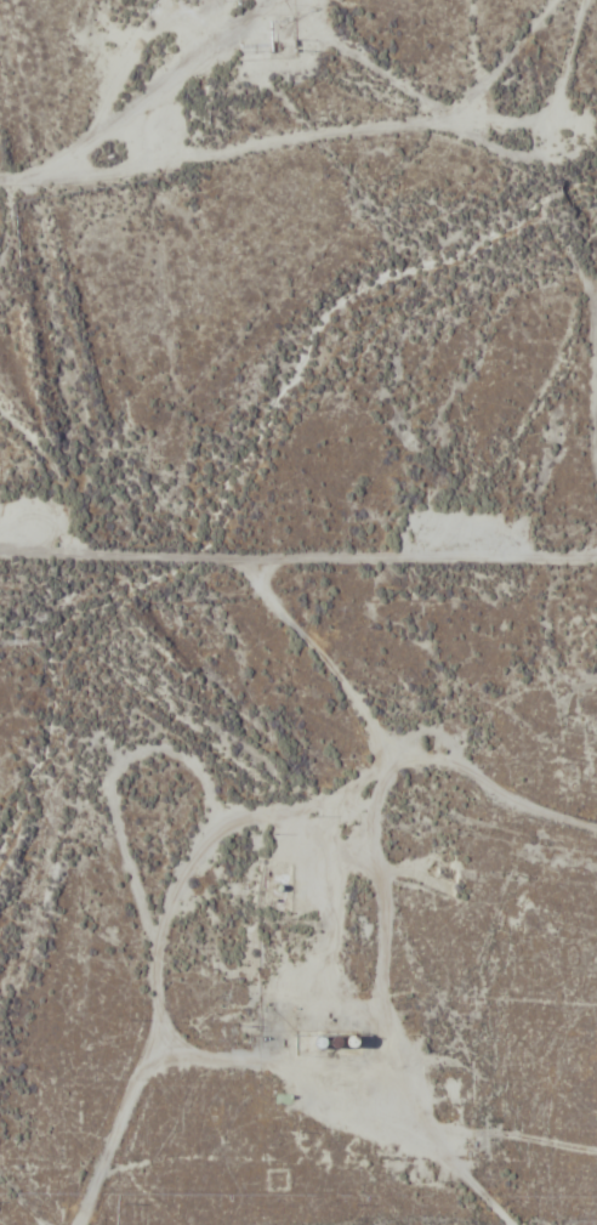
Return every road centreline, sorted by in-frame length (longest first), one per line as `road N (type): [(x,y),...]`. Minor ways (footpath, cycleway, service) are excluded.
road 1 (residential): [(554,0),(459,123),(249,148),(113,178),(0,182)]
road 2 (residential): [(596,554),(197,560),(0,553)]
road 3 (residential): [(513,1224),(479,1190),(427,1175),(254,1161),(121,1167),(106,1175),(81,1224)]
road 4 (residential): [(596,296),(548,164),(521,143),(459,123)]
road 5 (residential): [(529,1091),(516,1224)]

